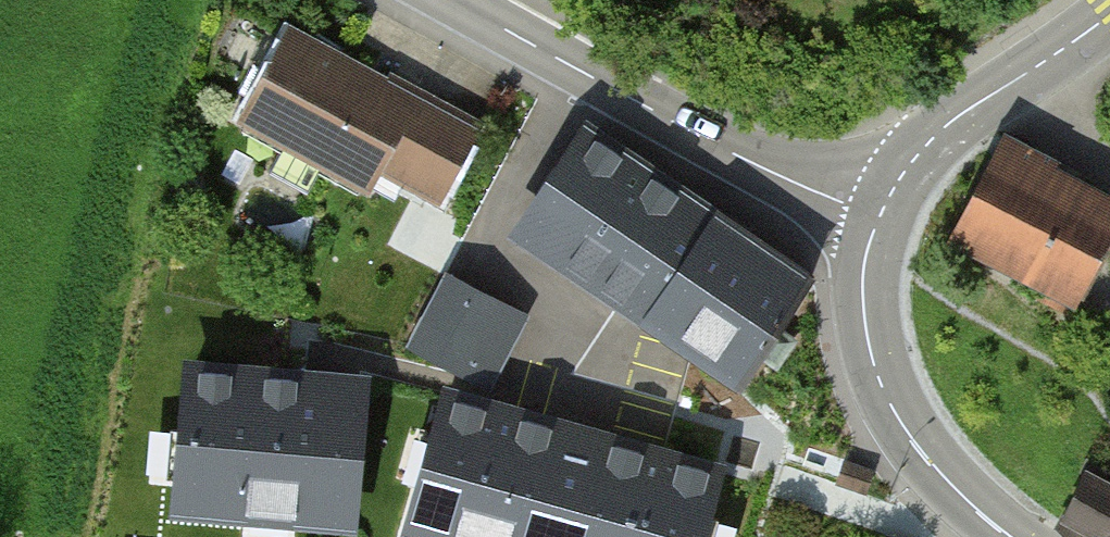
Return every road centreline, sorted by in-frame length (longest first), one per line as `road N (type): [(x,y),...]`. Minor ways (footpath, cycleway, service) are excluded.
road 1 (tertiary): [(876,220),(737,156),(451,0)]
road 2 (tertiary): [(1008,536),(908,436),(890,401),(863,318),(876,220)]
road 3 (tertiary): [(1109,14),(942,130),(876,220)]

